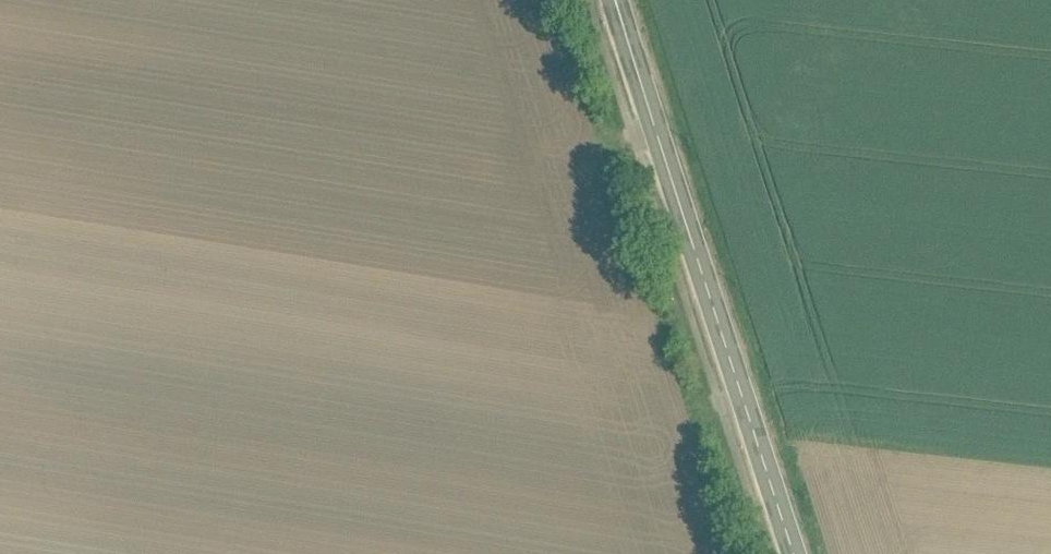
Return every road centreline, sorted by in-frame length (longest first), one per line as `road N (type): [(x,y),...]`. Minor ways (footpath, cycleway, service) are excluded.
road 1 (tertiary): [(794,553),(615,0)]

